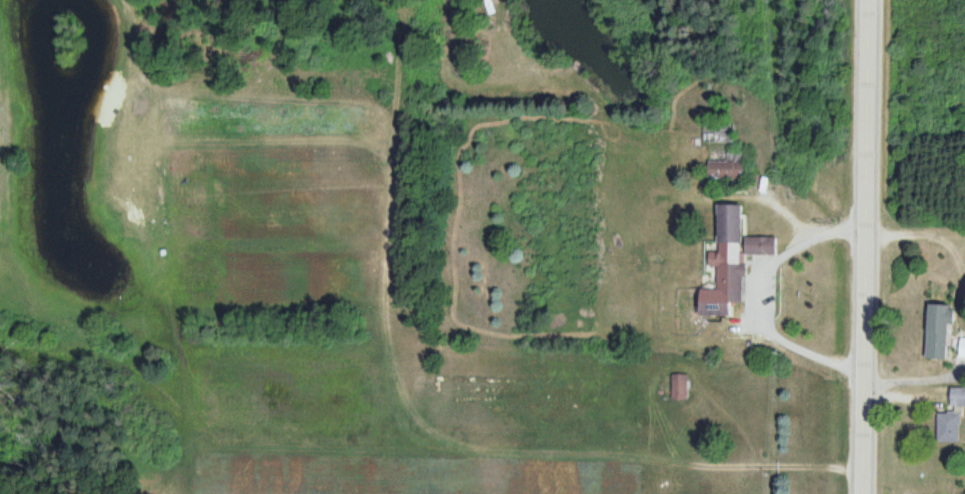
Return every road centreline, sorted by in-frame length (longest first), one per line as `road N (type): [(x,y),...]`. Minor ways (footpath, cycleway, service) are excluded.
road 1 (tertiary): [(863,493),(869,0)]

